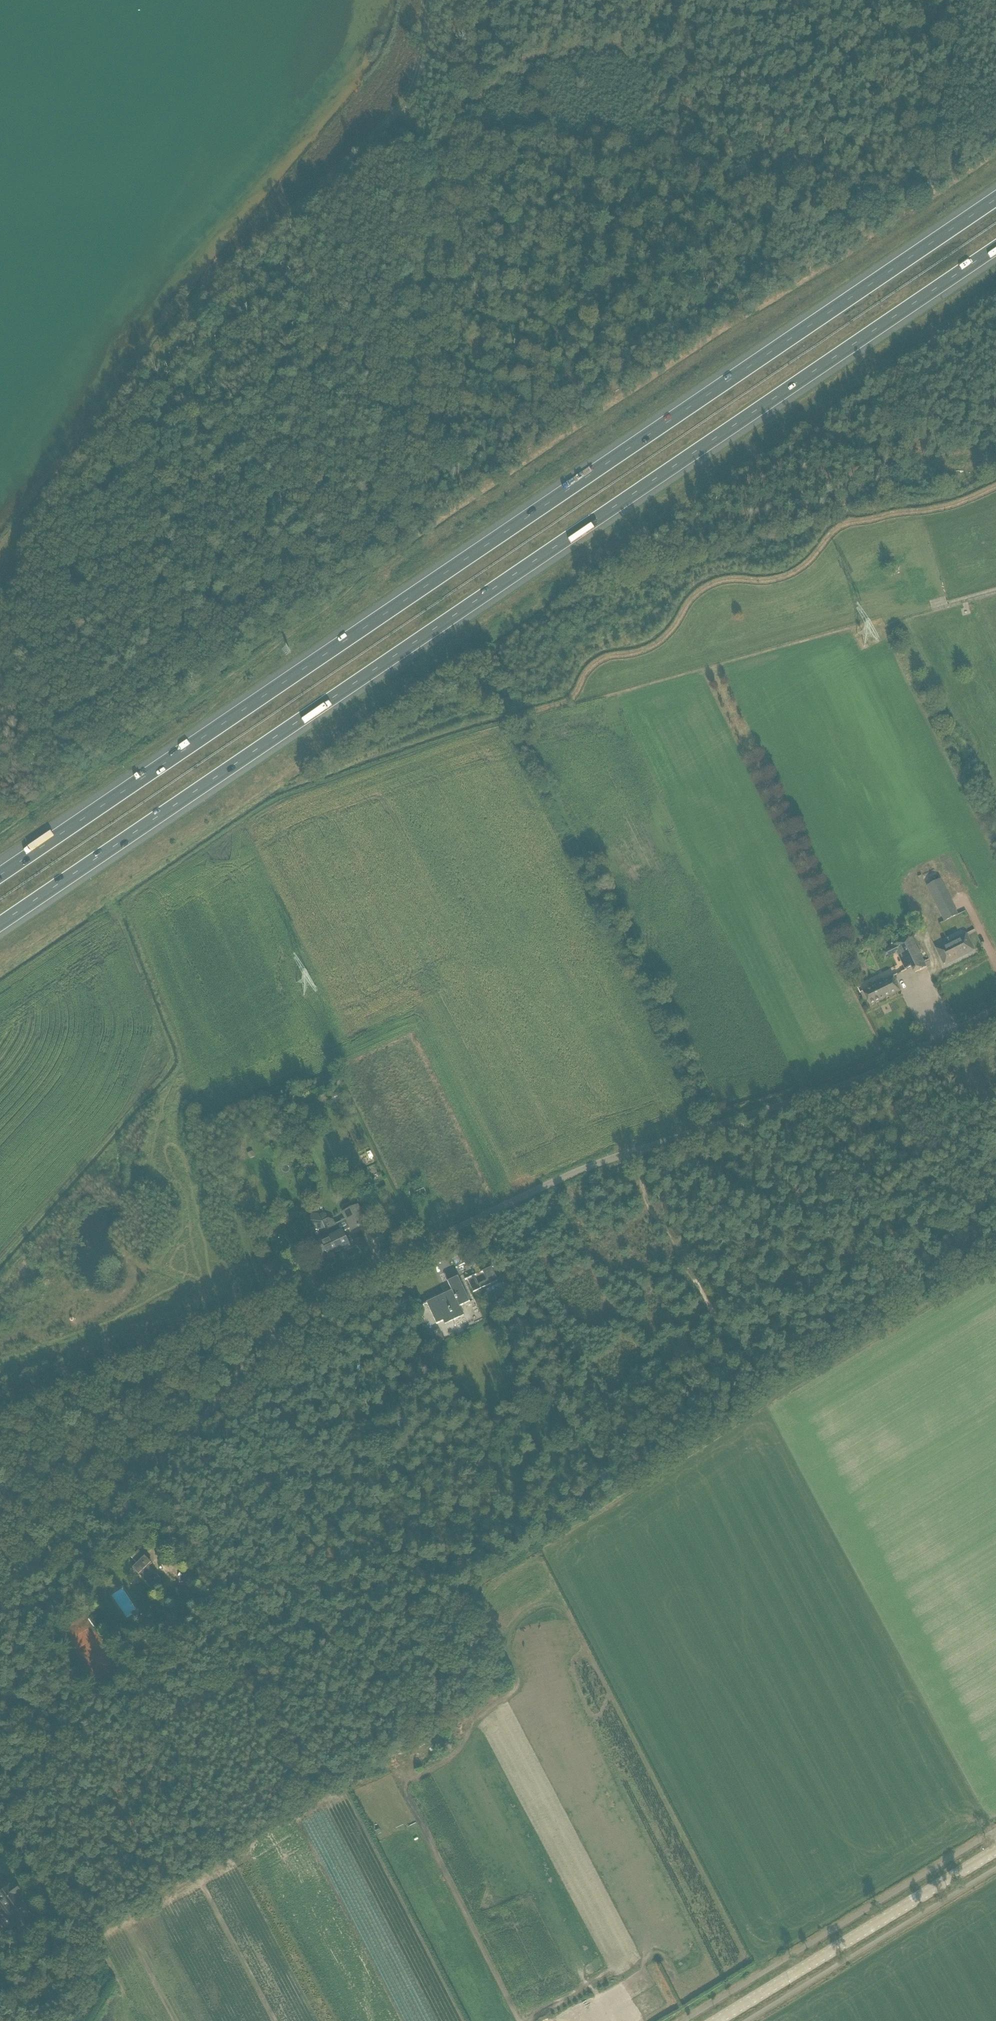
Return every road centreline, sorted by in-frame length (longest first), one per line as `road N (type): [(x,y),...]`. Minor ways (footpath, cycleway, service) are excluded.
road 1 (motorway): [(995,201),(0,876)]
road 2 (motorway): [(0,925),(995,250)]
road 3 (unclassified): [(0,1588),(209,1412),(283,1323),(319,1295),(577,1170),(848,1090),(995,1016)]
road 4 (track): [(0,1807),(214,1691),(372,1636),(468,1589),(763,1400),(995,1265)]
road 5 (track): [(466,0),(454,94),(475,160),(863,211),(935,162),(956,0)]
road 6 (tertiary): [(721,2020),(995,1852)]

